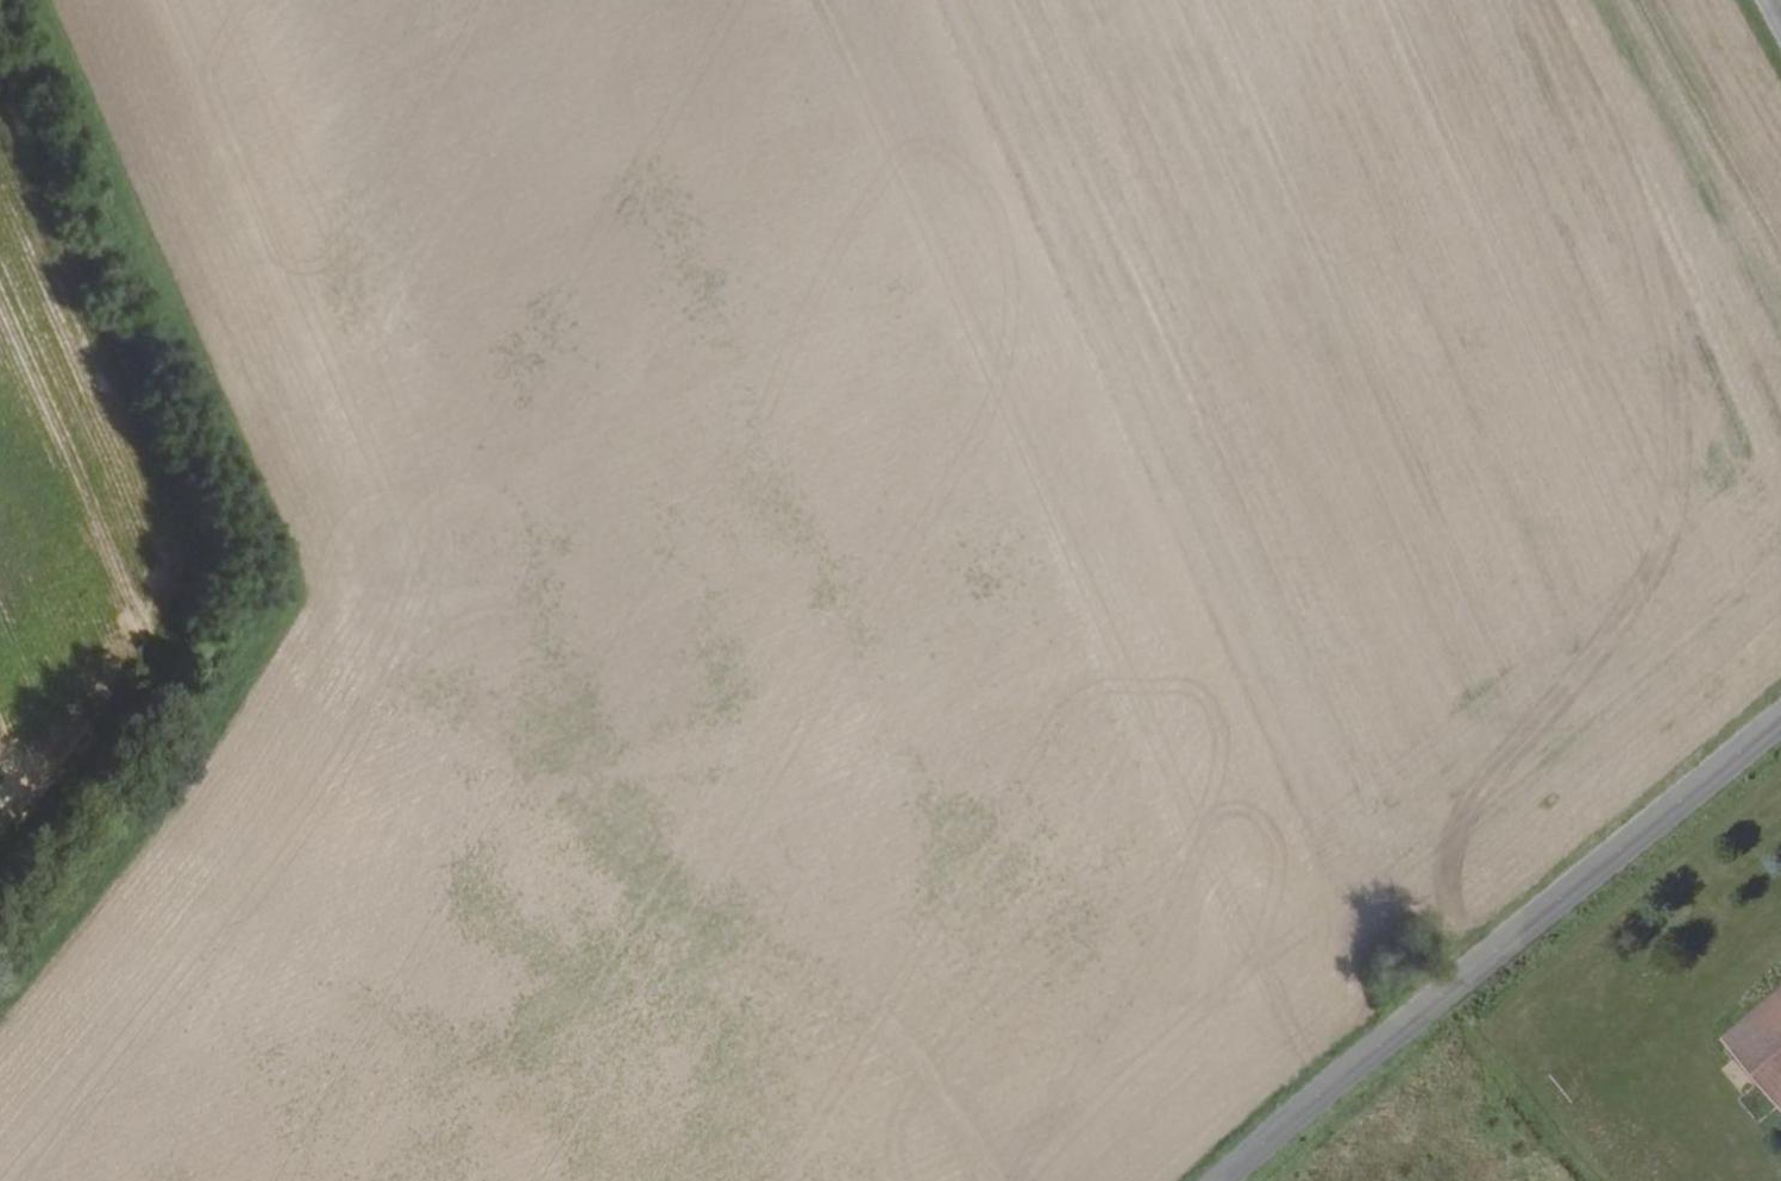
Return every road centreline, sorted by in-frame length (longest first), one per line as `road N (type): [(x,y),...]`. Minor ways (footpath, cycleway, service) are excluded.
road 1 (tertiary): [(1780,714),(1227,1180)]

